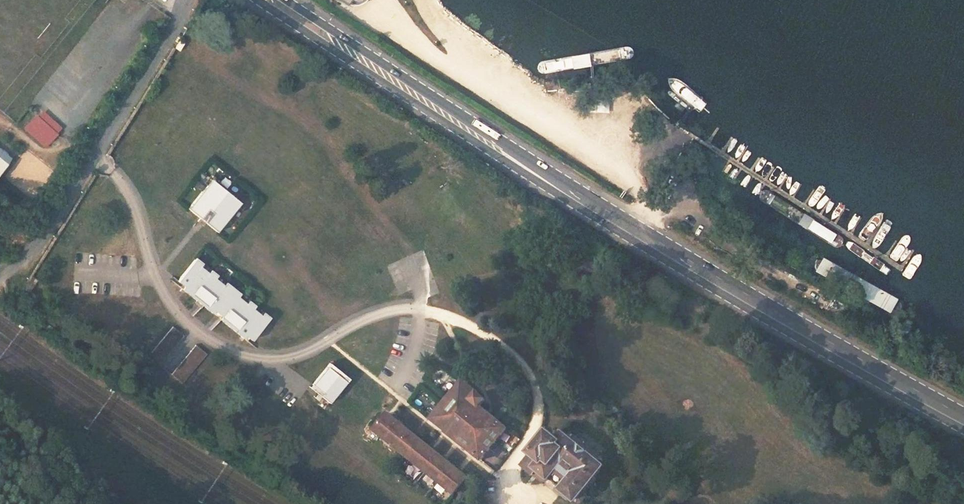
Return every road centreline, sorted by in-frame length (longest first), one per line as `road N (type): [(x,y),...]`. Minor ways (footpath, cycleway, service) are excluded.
road 1 (primary): [(257,0),(630,231)]
road 2 (primary): [(630,231),(288,0)]
road 3 (primary): [(630,231),(963,420)]
road 4 (residential): [(189,0),(23,267),(0,272)]

